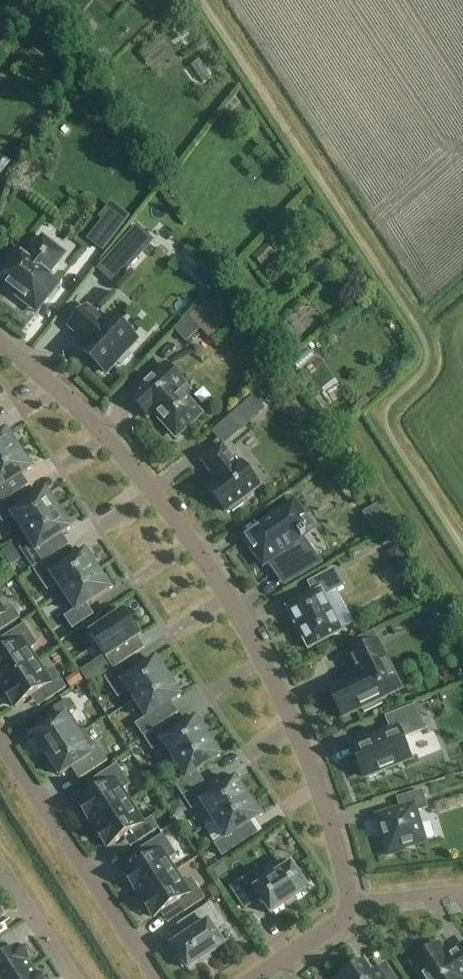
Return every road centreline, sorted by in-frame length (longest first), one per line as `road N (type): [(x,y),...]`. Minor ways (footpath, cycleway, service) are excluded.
road 1 (residential): [(352,902),(308,757),(232,602),(151,486),(0,343)]
road 2 (residential): [(159,978),(0,738)]
road 3 (residential): [(0,868),(73,978)]
road 4 (residential): [(249,978),(343,918),(352,902)]

